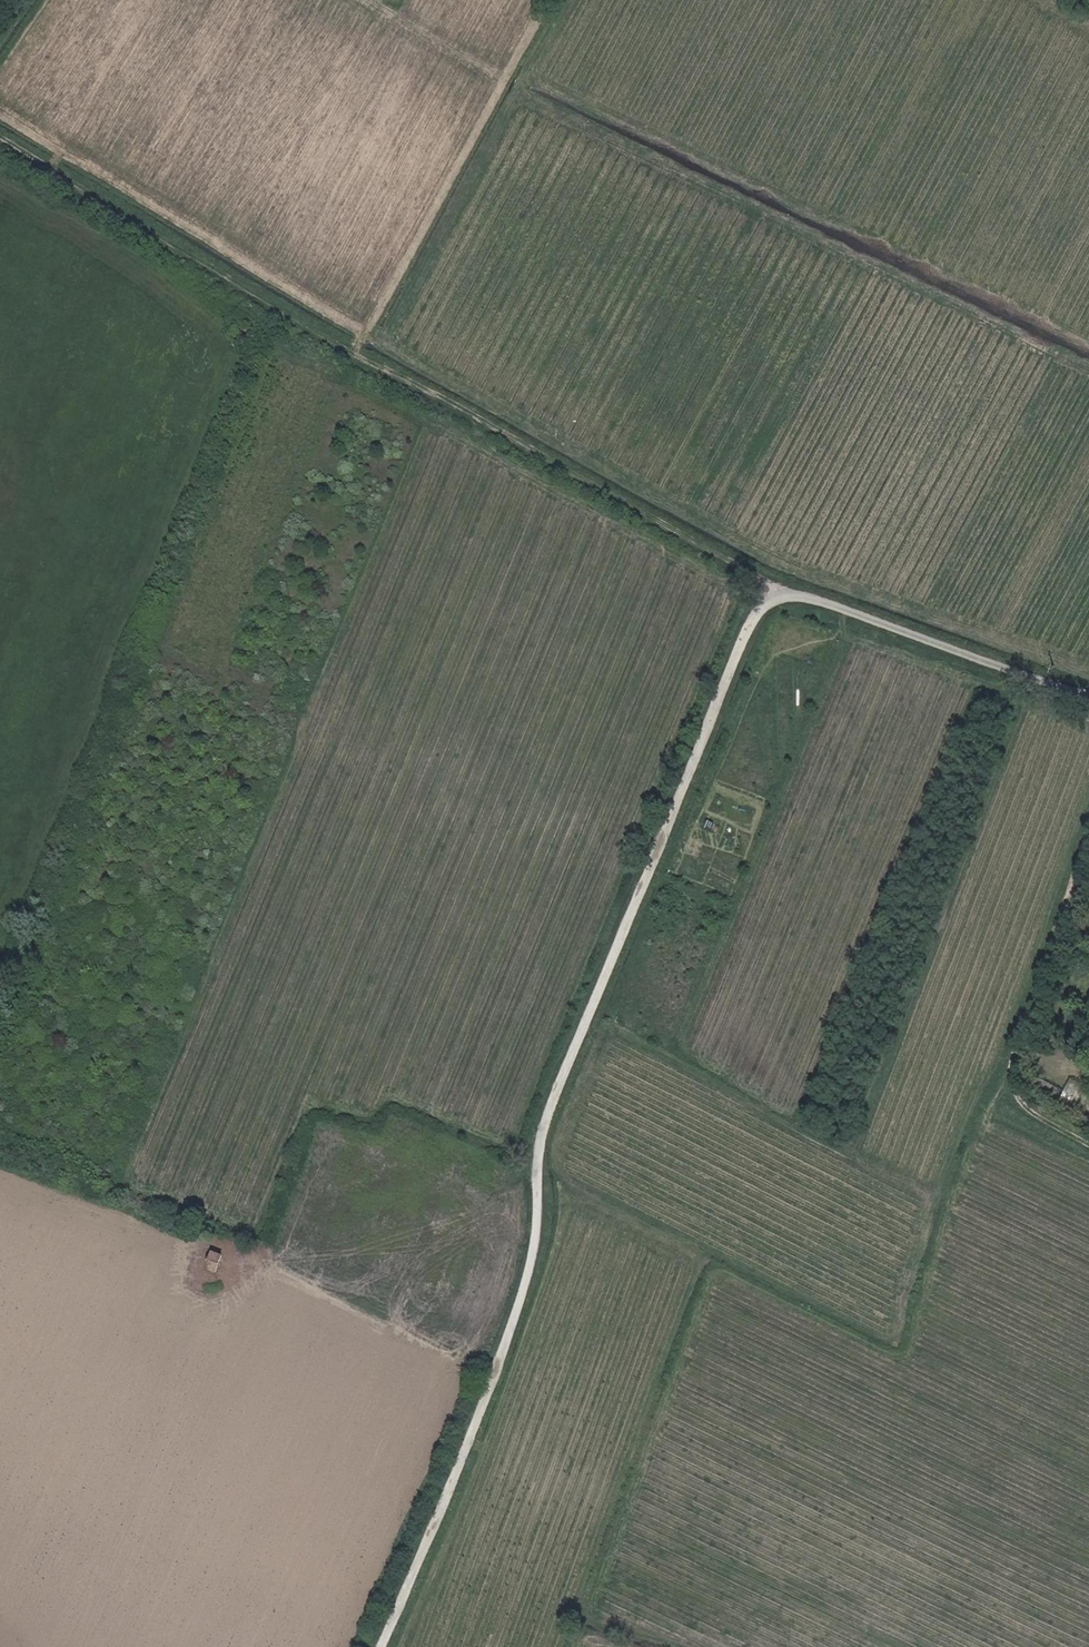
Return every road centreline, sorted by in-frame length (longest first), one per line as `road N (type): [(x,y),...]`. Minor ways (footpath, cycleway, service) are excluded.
road 1 (unclassified): [(1088,690),(802,597),(785,597),(757,614),(558,1088),(544,1130),(535,1251),(524,1294),(382,1646)]
road 2 (track): [(785,597),(0,140)]

